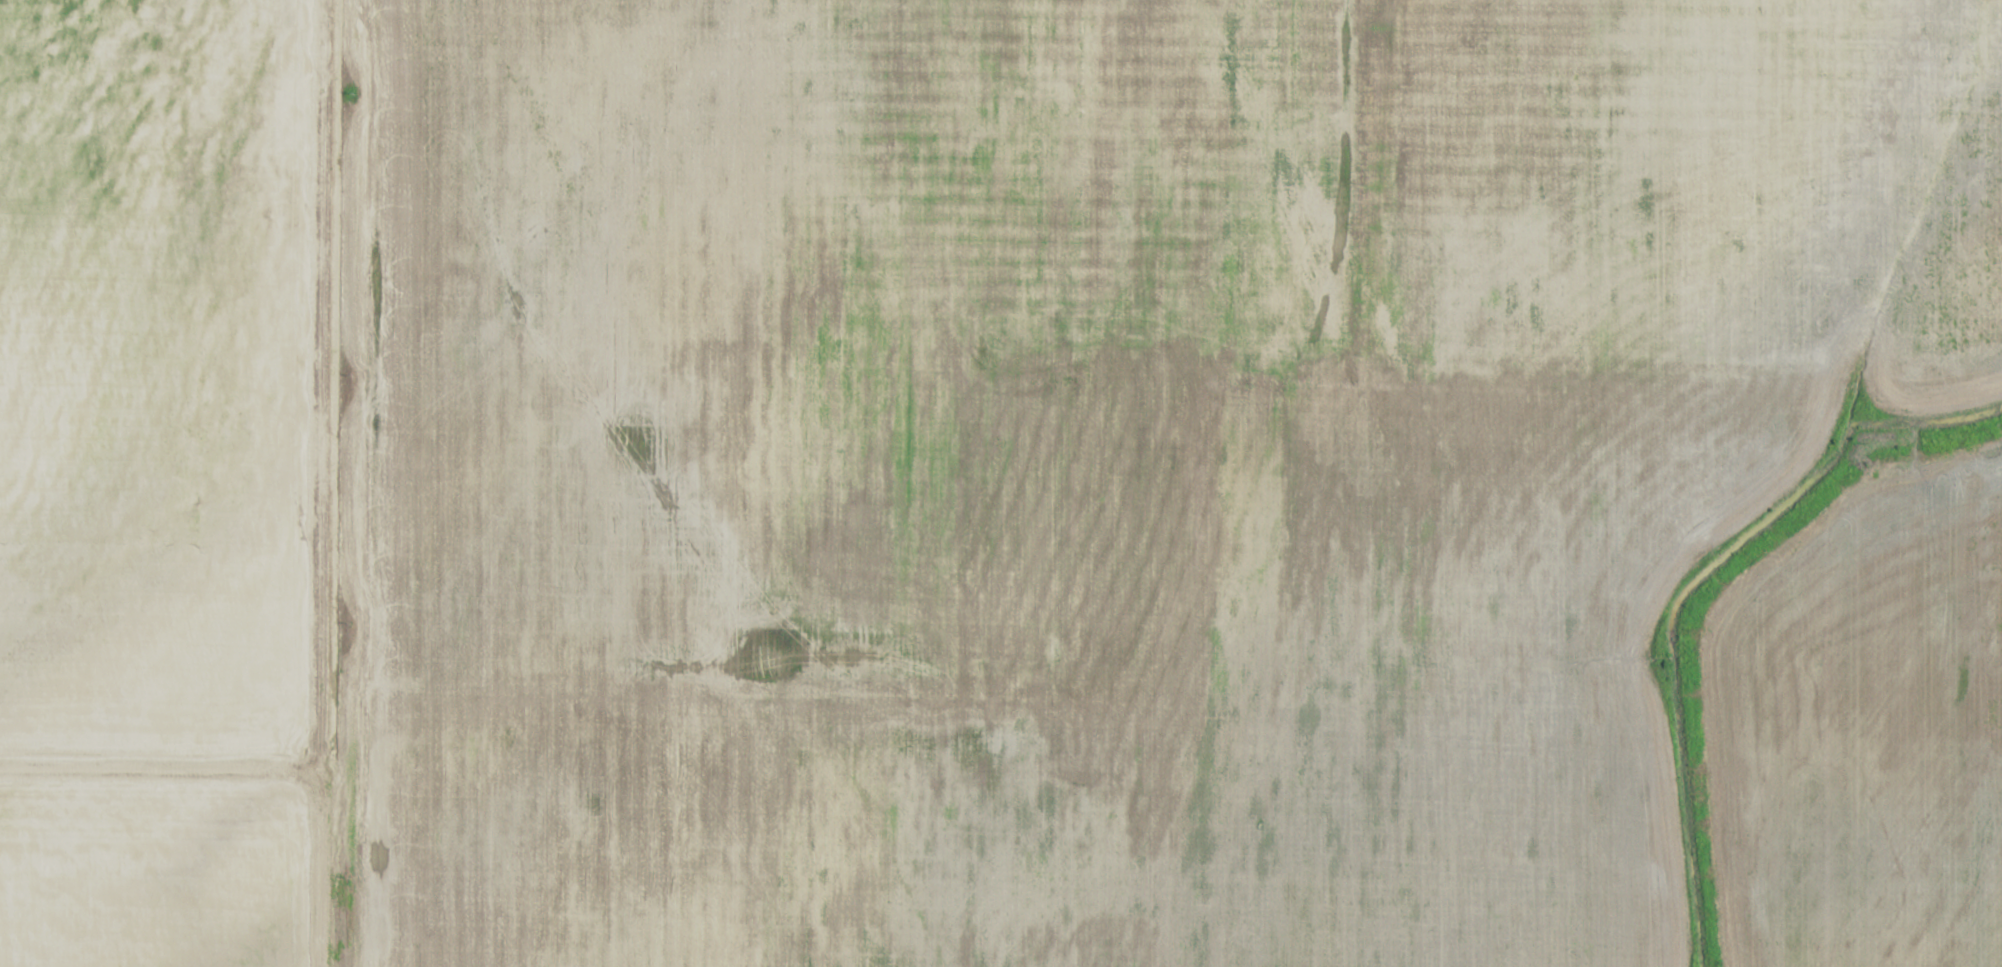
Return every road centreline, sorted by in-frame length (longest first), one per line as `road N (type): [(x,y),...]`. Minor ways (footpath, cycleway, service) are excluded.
road 1 (track): [(355,966),(365,0)]

